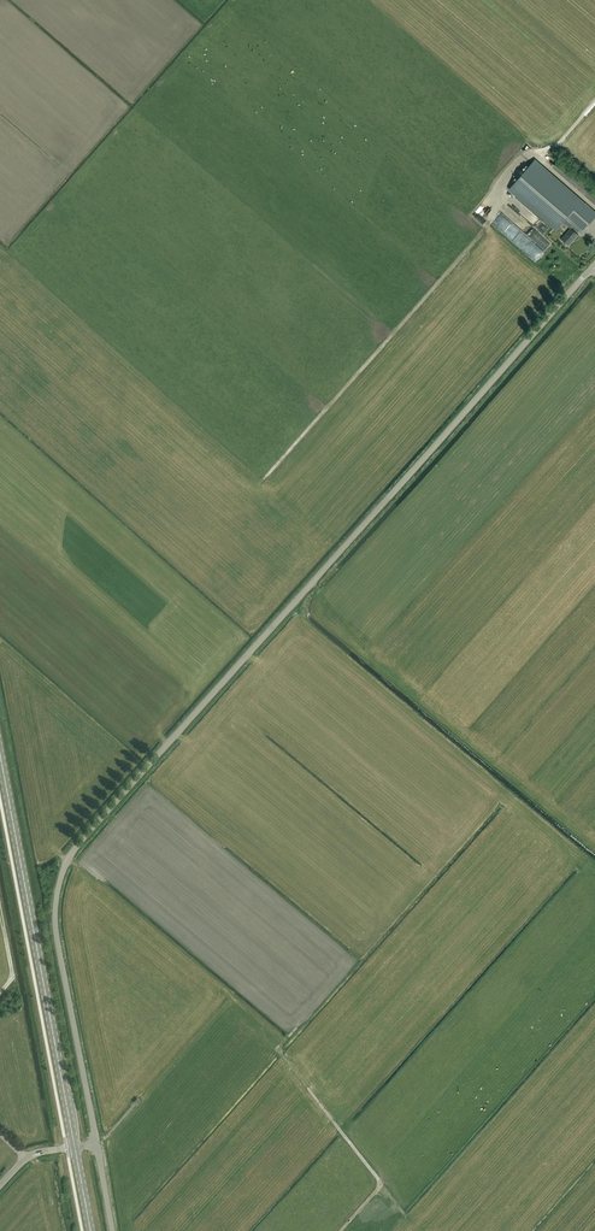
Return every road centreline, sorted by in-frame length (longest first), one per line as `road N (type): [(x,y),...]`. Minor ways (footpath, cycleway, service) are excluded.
road 1 (unclassified): [(96,1144),(53,912),(70,853),(592,267)]
road 2 (secondary): [(75,1148),(0,758)]

